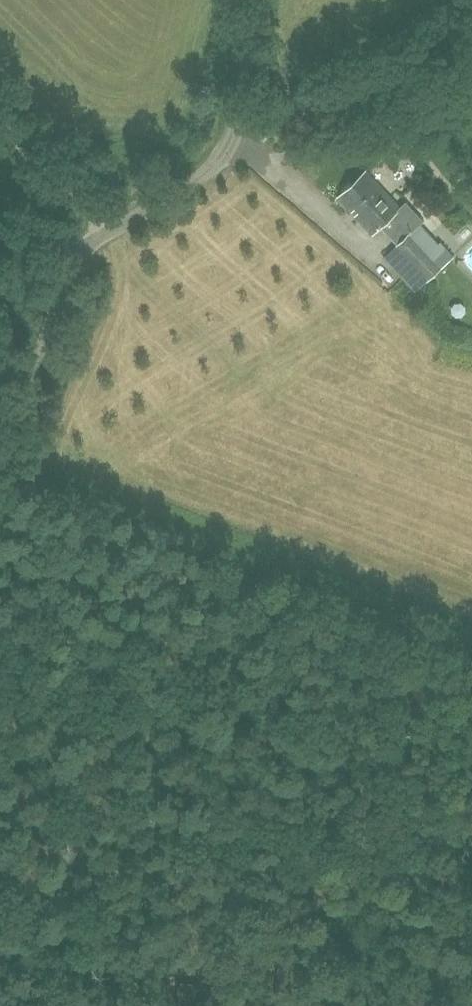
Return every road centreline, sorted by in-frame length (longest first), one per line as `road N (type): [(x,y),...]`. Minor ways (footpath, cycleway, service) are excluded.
road 1 (unclassified): [(58,245),(196,167),(230,104),(248,0)]
road 2 (unclassified): [(0,424),(41,321),(58,245)]

